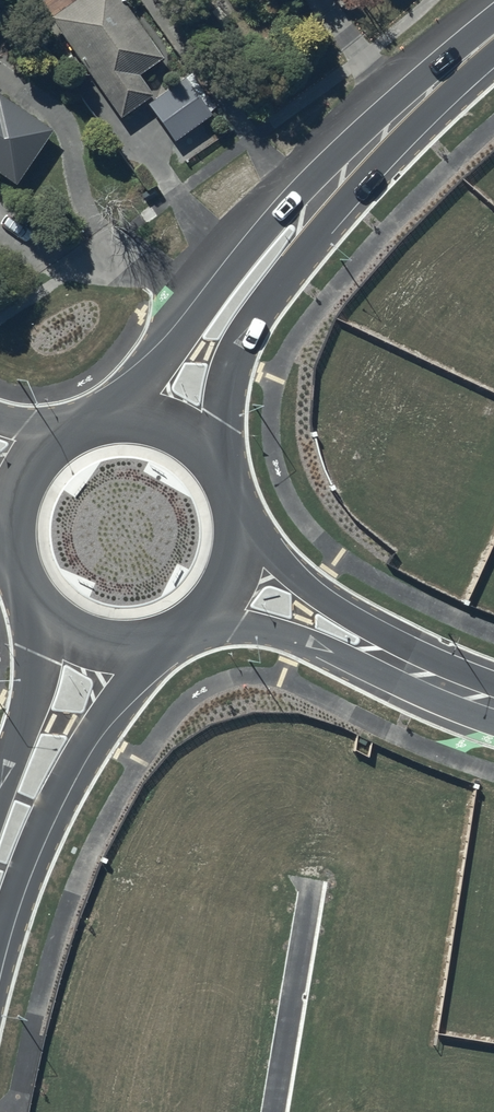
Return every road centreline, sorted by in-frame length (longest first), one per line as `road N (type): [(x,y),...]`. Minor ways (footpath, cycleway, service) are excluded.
road 1 (primary): [(154,647),(65,772),(0,933)]
road 2 (primary): [(116,415),(278,216),(312,204)]
road 3 (primary): [(312,204),(310,243),(231,367),(218,459)]
road 4 (primary): [(312,204),(493,36)]
road 5 (residential): [(243,523),(292,574),(366,625),(398,663)]
road 6 (residential): [(398,663),(347,659),(253,628),(199,624)]
road 7 (primary): [(0,792),(28,713),(45,620)]

